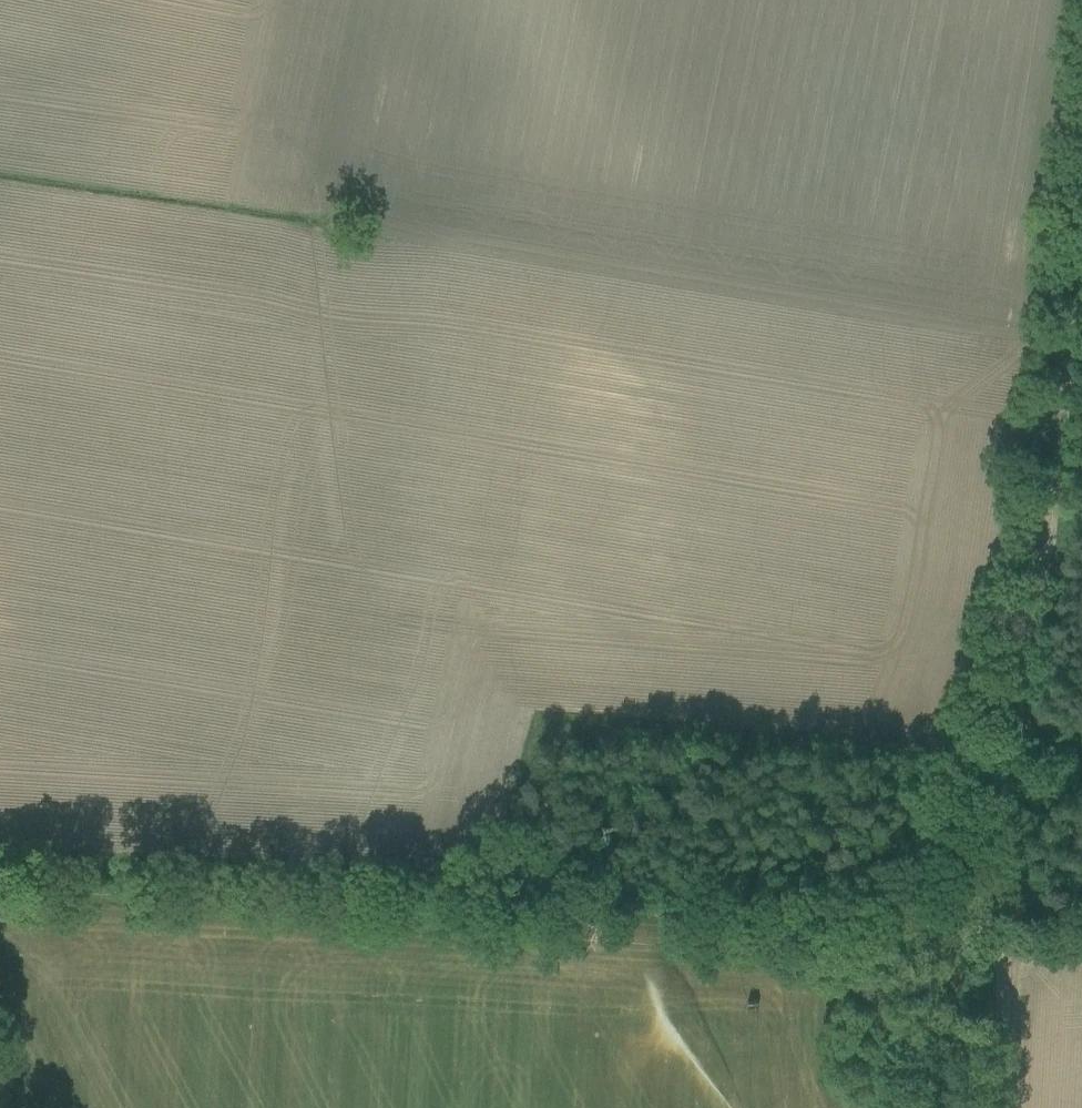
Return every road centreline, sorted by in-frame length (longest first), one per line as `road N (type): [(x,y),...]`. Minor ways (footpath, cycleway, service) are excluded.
road 1 (track): [(1006,945),(1021,712),(1081,293)]
road 2 (track): [(996,1107),(1006,945)]

